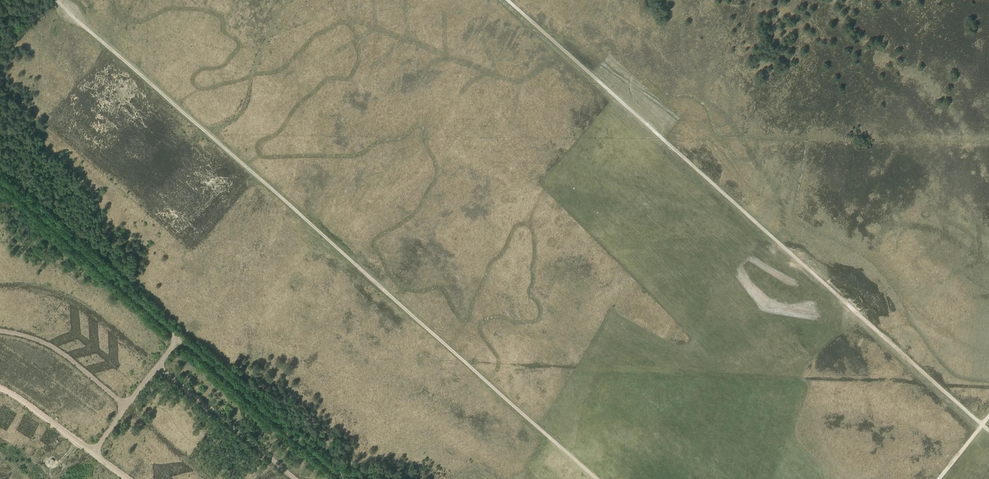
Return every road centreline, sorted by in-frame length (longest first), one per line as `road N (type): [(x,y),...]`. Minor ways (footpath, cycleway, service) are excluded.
road 1 (track): [(0,182),(341,478)]
road 2 (track): [(0,331),(68,357),(125,407),(157,367),(290,478)]
road 3 (track): [(0,388),(124,478)]

